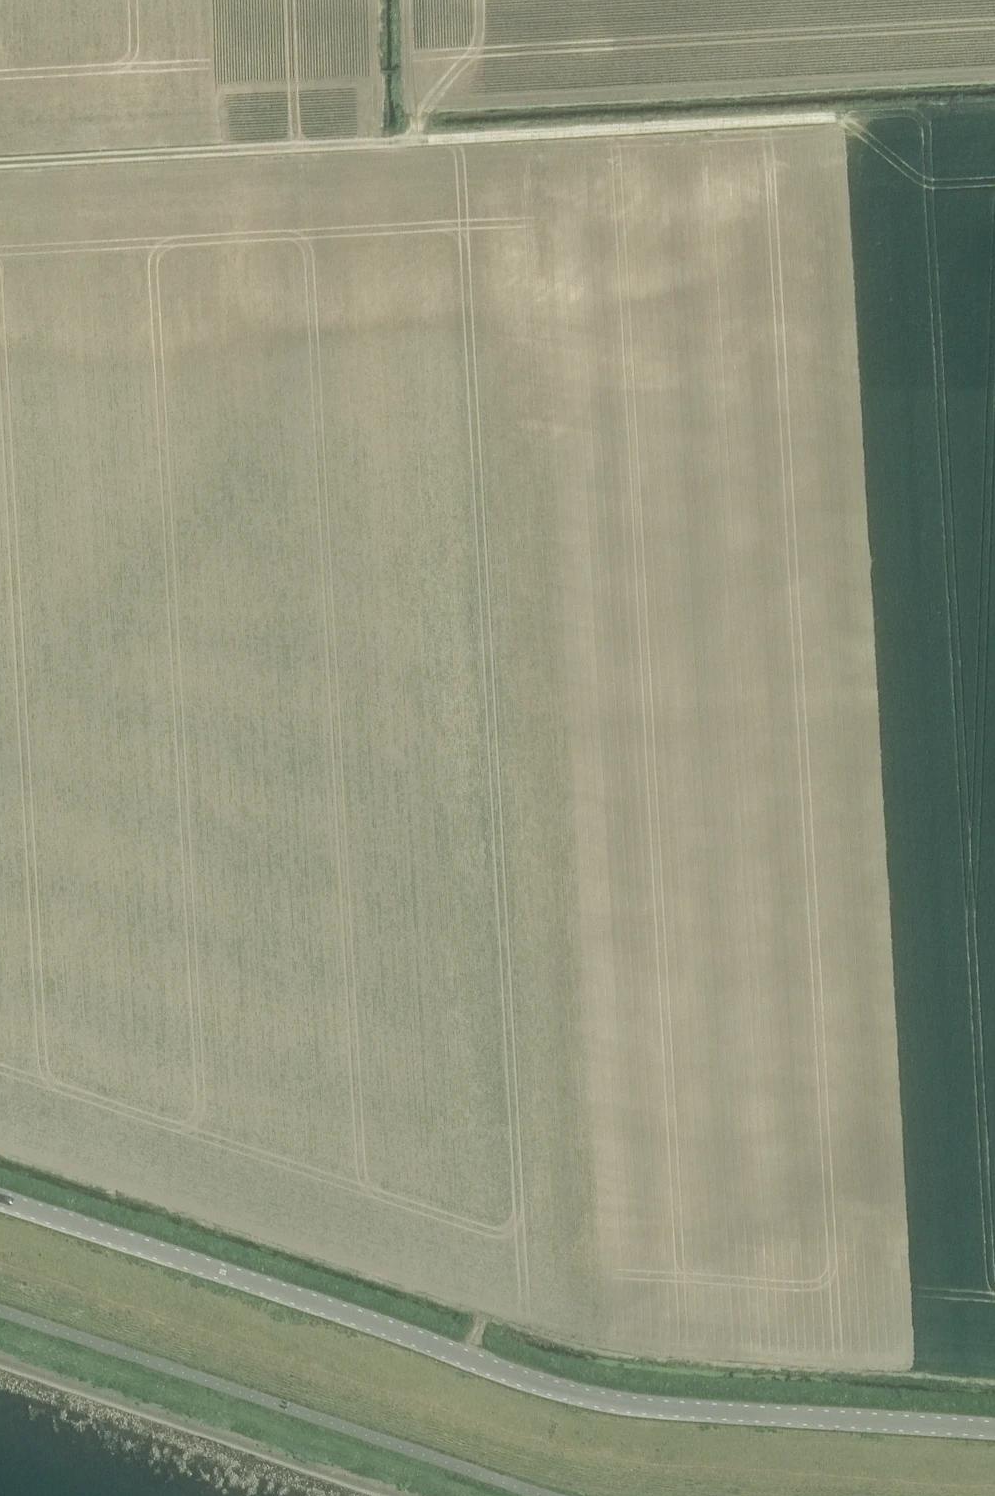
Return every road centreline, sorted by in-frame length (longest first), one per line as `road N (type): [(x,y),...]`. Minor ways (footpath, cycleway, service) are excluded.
road 1 (tertiary): [(994,1432),(668,1413),(586,1400),(0,1201)]

